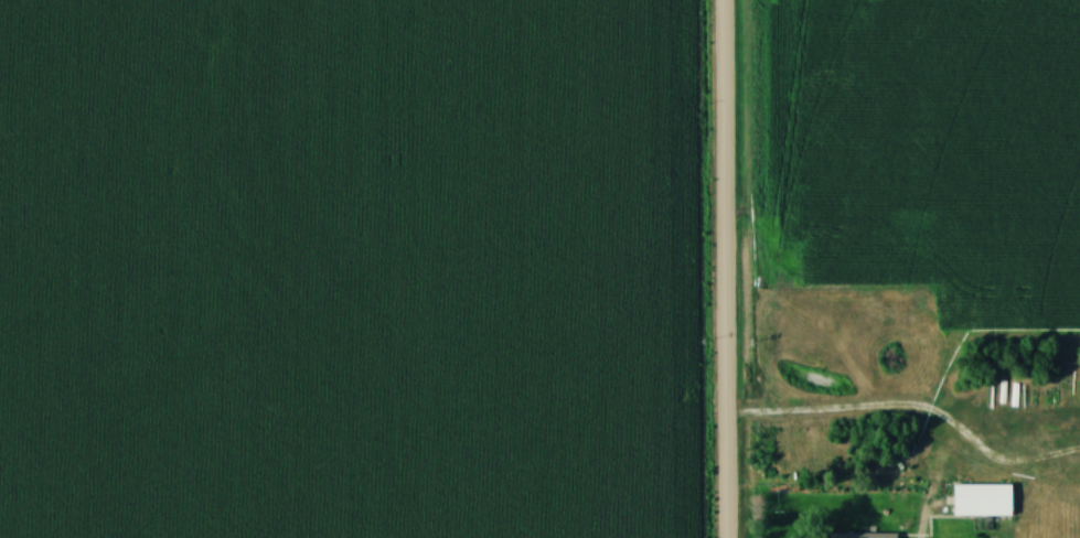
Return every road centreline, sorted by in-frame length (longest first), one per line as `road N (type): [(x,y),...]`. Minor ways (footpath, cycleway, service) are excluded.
road 1 (residential): [(725,537),(720,0)]

